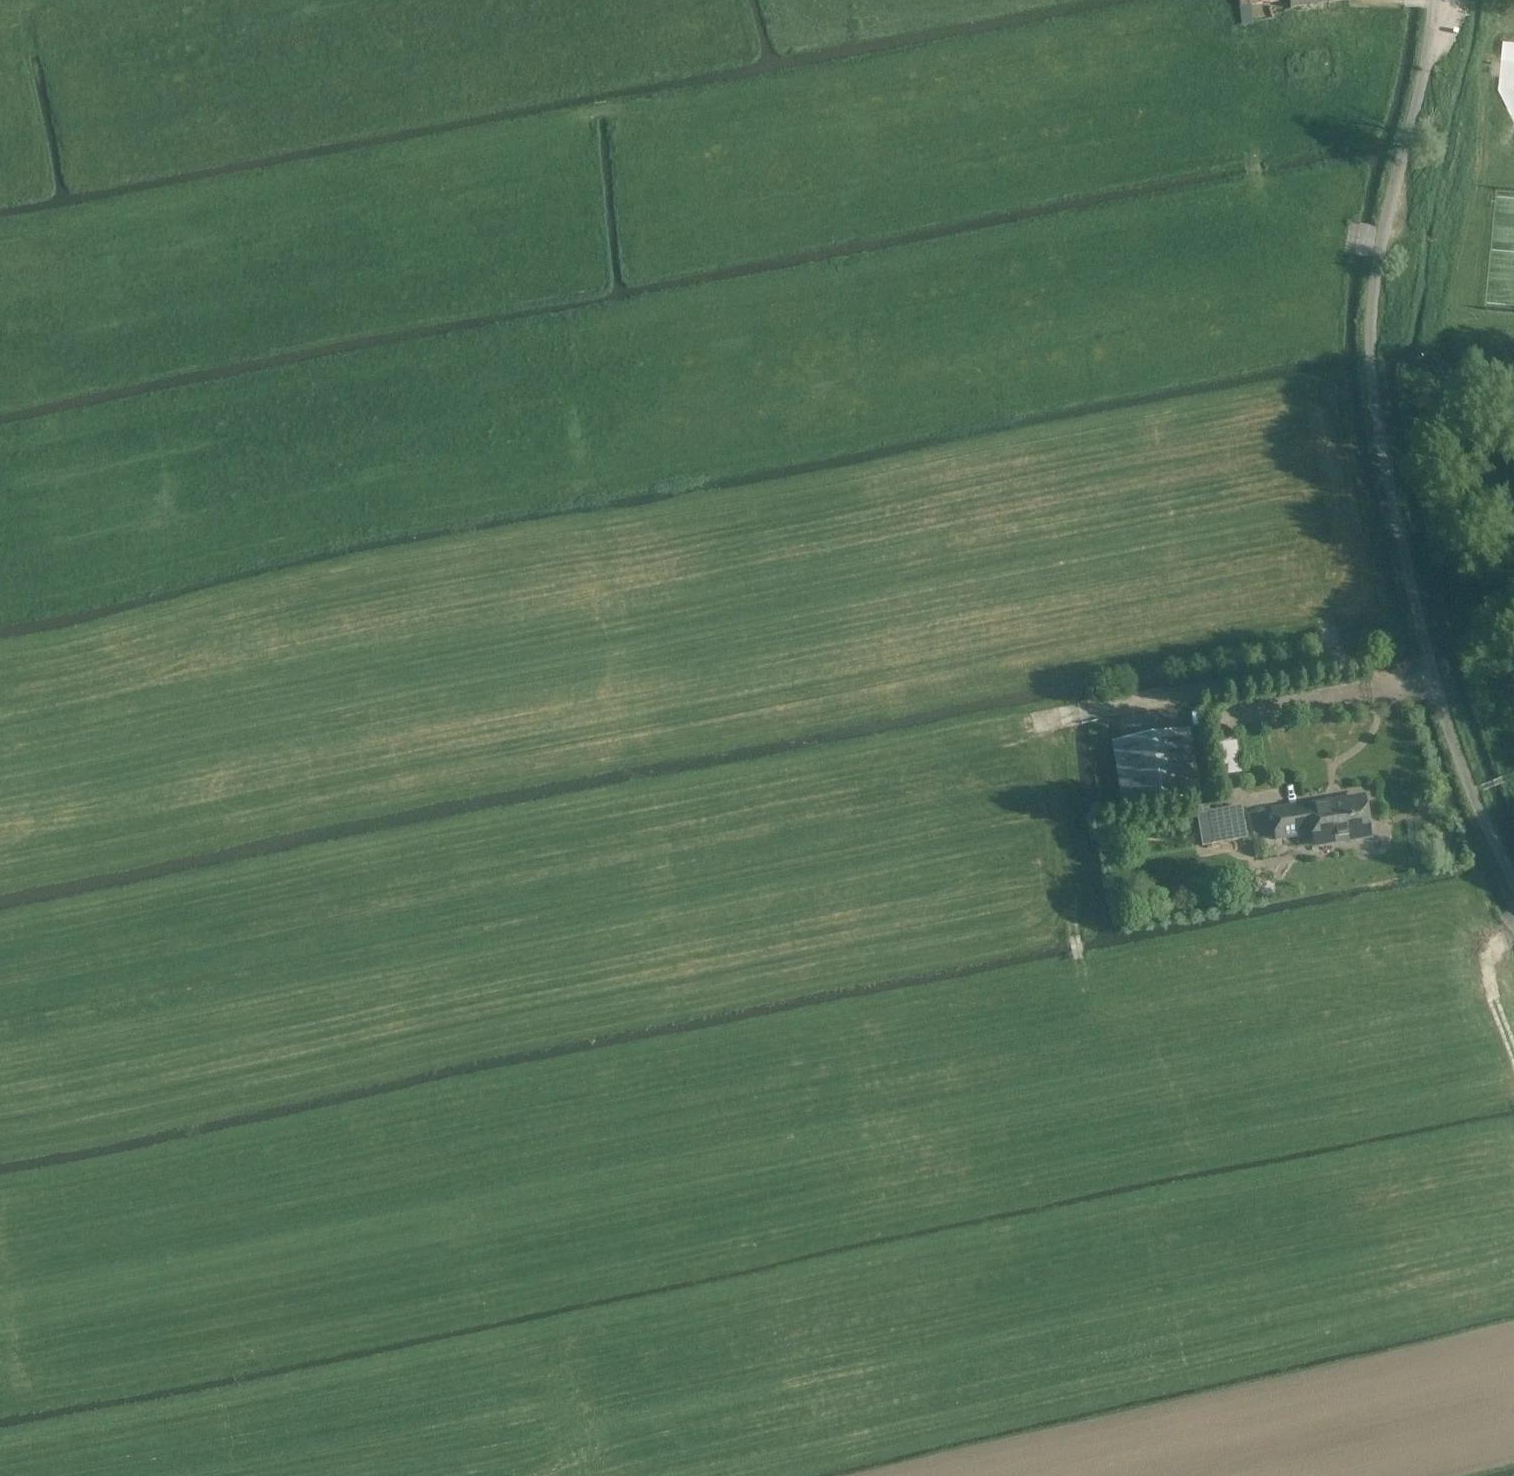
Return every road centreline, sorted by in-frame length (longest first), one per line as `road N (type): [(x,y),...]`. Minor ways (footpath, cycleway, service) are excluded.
road 1 (unclassified): [(1513,881),(1459,756),(1407,566),(1370,374),(1368,309),(1435,0)]

